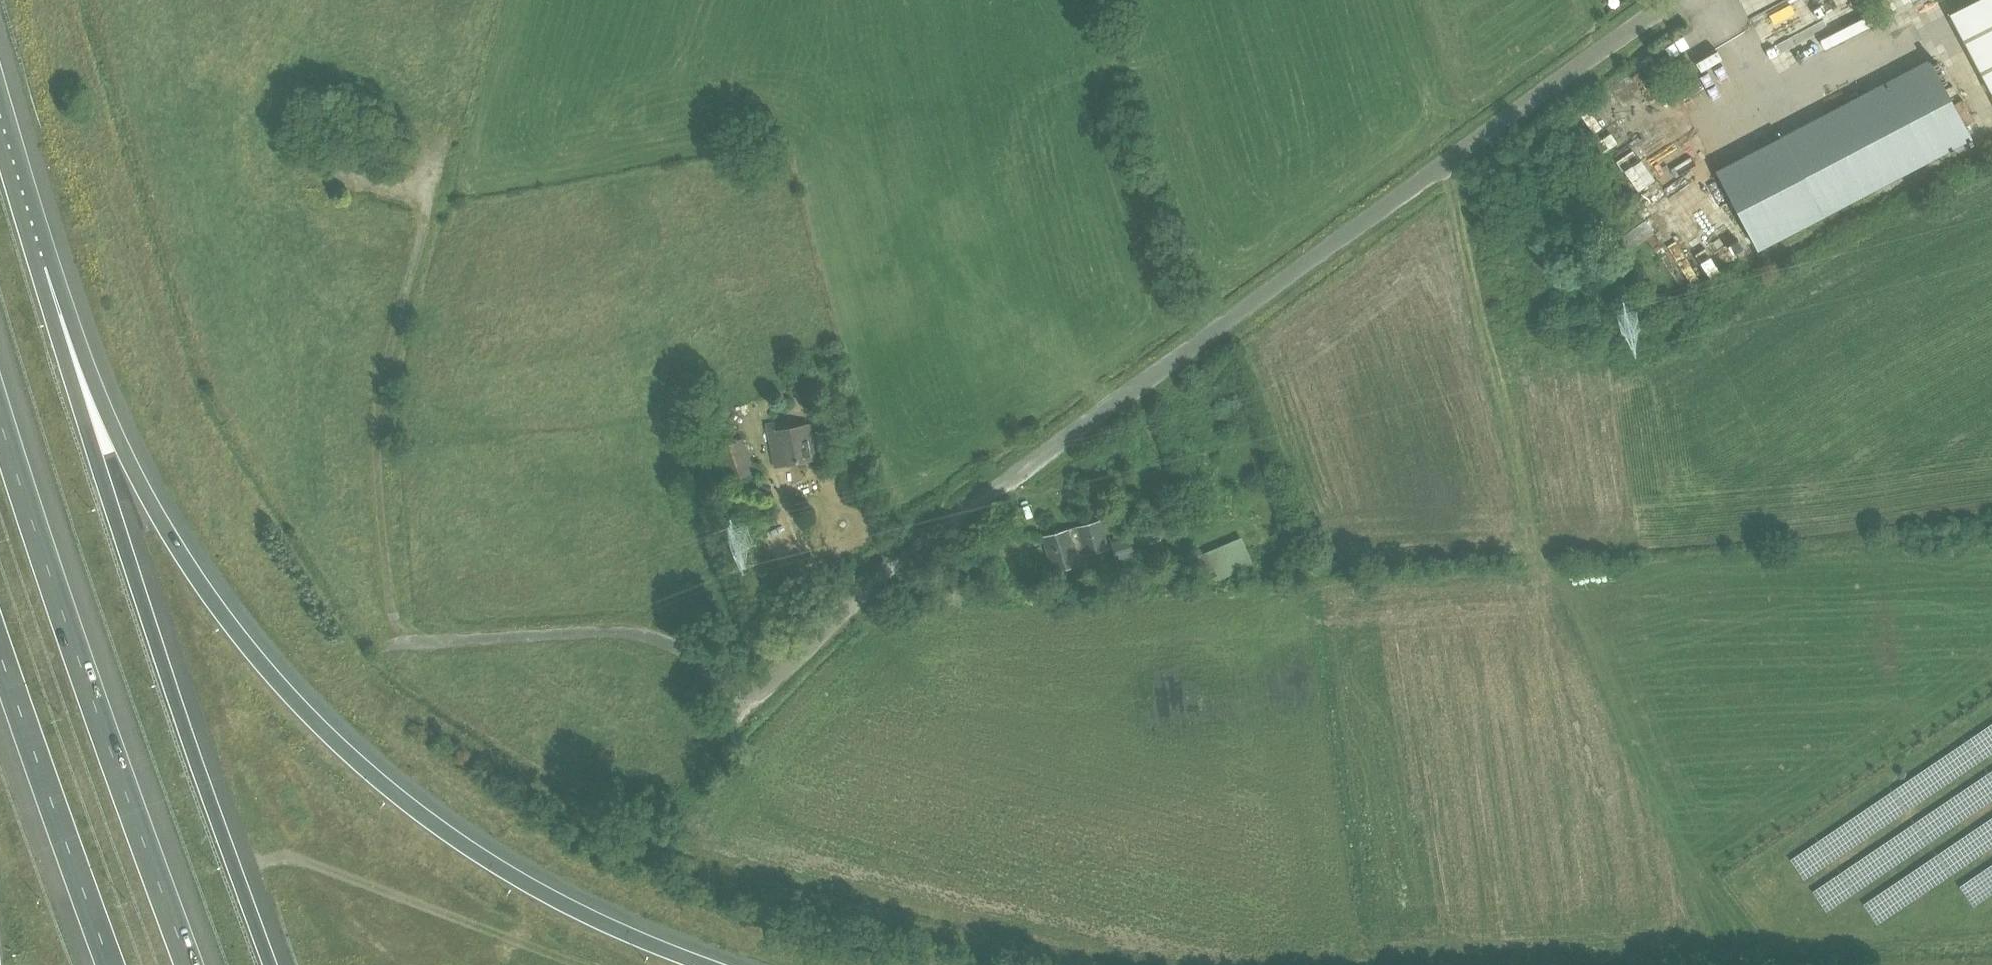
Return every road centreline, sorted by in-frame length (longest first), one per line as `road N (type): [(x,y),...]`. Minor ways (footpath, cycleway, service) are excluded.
road 1 (unclassified): [(753,698),(964,510),(1672,0)]
road 2 (motorway): [(706,964),(612,928),(467,848),(360,763),(258,658),(178,549),(115,431),(76,329),(37,268)]
road 3 (track): [(753,698),(642,637),(417,643),(400,627),(387,589),(379,505),(380,402),(433,194)]
road 4 (motorway): [(273,964),(198,762),(37,268)]
road 5 (motorway): [(189,964),(0,417)]
road 6 (motorway): [(0,653),(111,964)]
road 7 (motorway): [(37,268),(0,142)]

